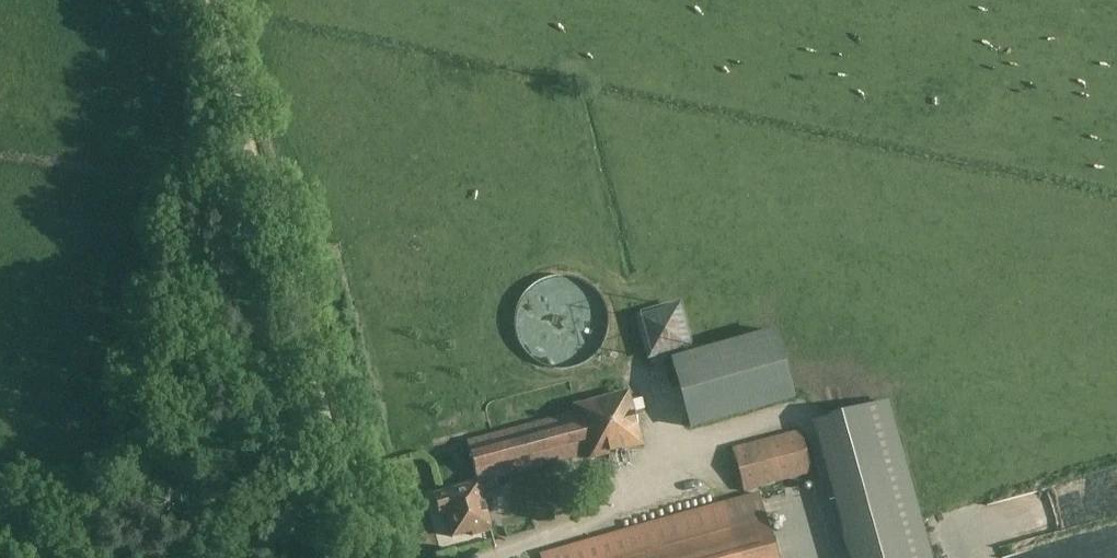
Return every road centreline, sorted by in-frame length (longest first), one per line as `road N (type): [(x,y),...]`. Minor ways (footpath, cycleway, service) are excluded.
road 1 (track): [(364,557),(208,0)]
road 2 (track): [(489,557),(683,500),(708,438),(778,419)]

